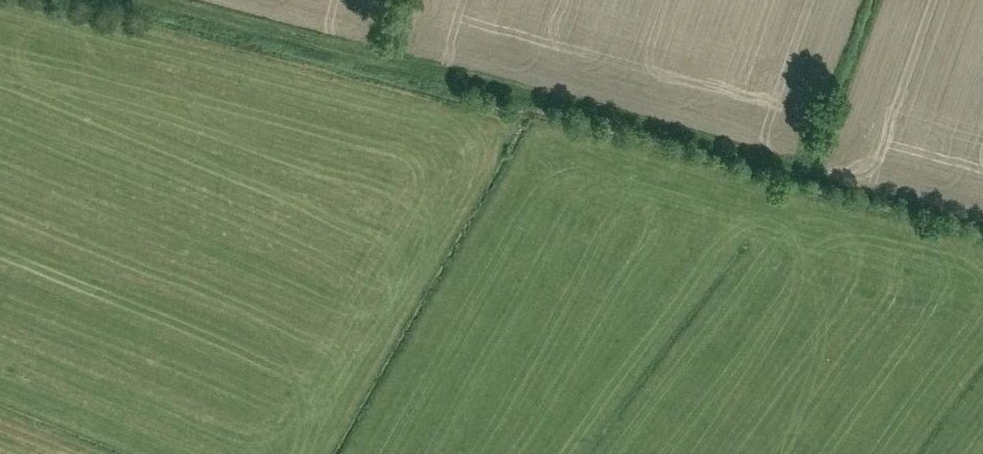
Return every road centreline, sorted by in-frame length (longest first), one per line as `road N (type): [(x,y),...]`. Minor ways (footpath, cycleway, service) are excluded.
road 1 (track): [(148,0),(800,179)]

